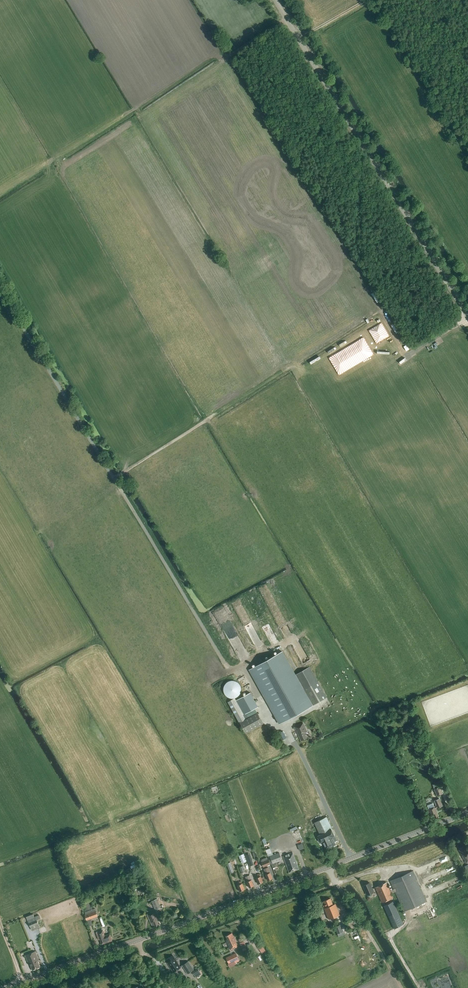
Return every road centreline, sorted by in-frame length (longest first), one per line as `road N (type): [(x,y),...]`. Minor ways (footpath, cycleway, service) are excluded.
road 1 (track): [(296,742),(291,730),(271,724),(245,673),(230,671),(0,292)]
road 2 (tertiary): [(3,987),(467,813)]
road 3 (tertiary): [(467,317),(276,0)]
road 4 (track): [(0,195),(209,57),(288,20)]
road 5 (track): [(114,480),(286,373)]

